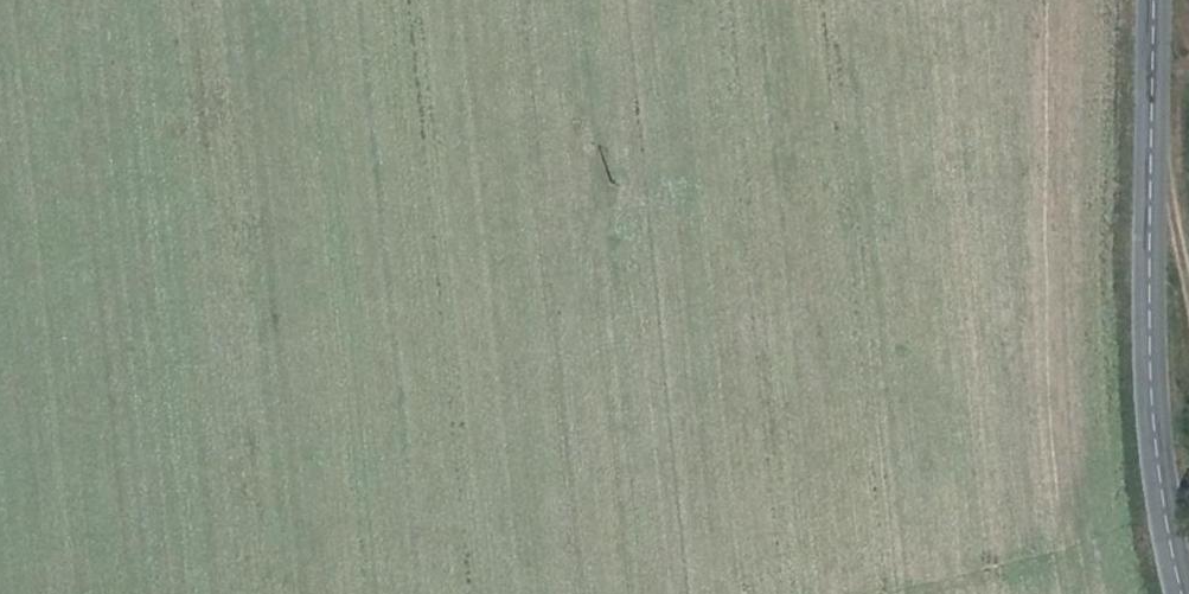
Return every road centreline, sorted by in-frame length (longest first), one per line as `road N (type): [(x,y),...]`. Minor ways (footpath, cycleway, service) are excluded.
road 1 (secondary): [(1183,593),(1149,330),(1156,0)]
road 2 (track): [(1188,318),(1152,159)]

